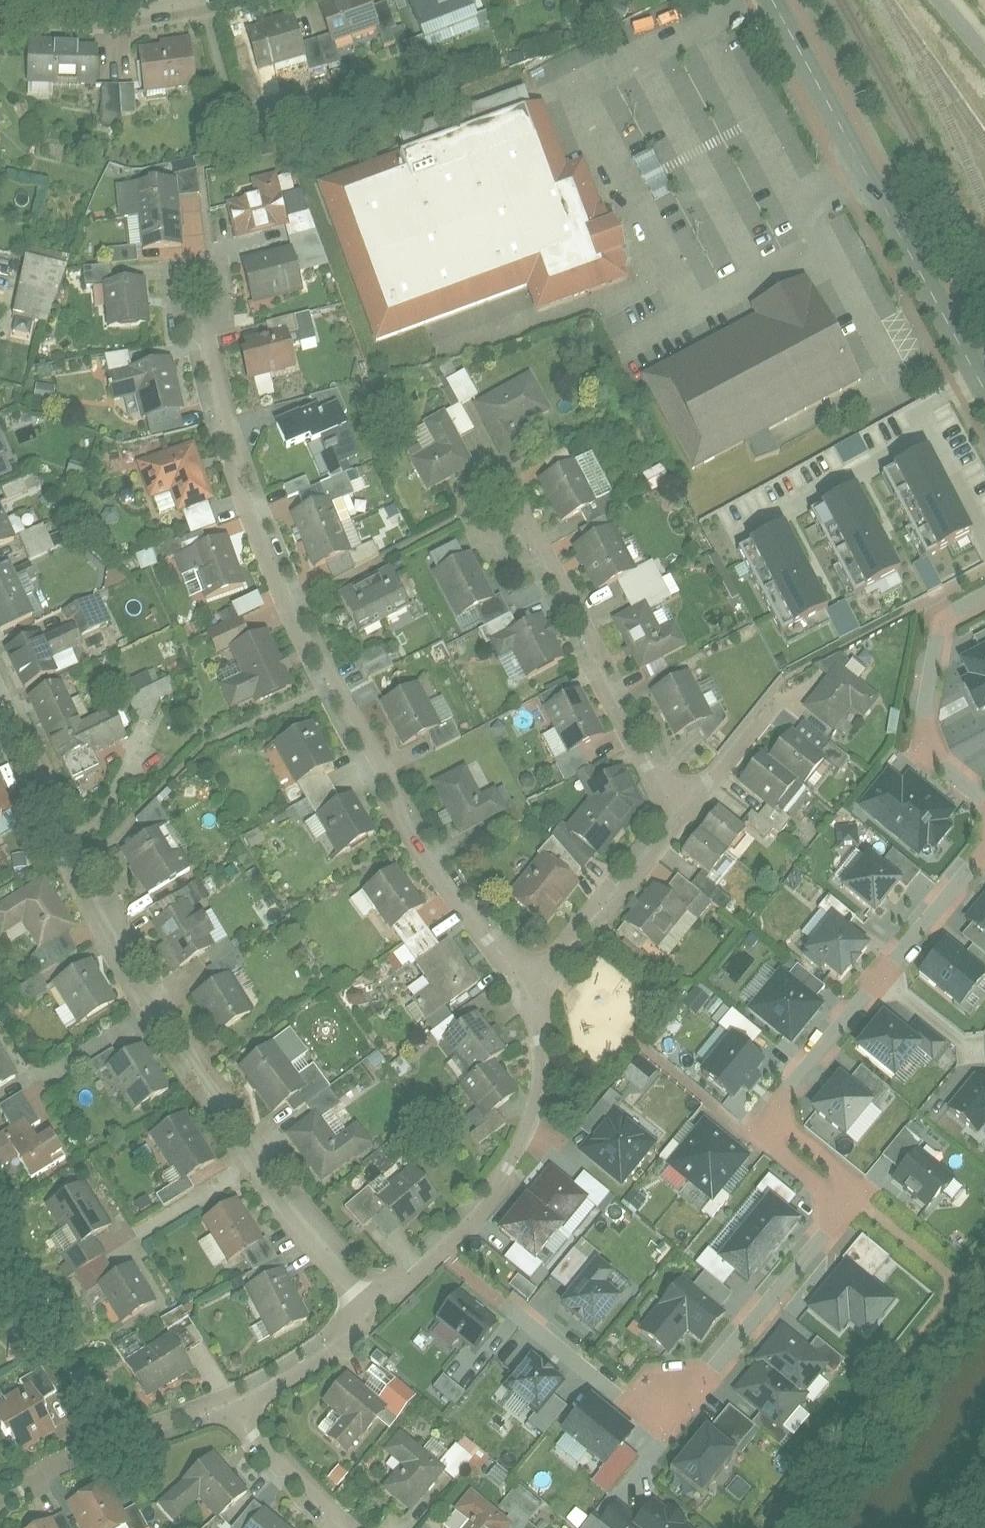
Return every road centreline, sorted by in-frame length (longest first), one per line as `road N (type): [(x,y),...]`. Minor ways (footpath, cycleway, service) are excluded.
road 1 (residential): [(531,983),(417,834),(302,627),(227,431),(193,297)]
road 2 (residential): [(882,979),(782,1099),(787,1145),(840,1184),(841,1222),(684,1402),(631,1405),(501,1294)]
road 3 (tertiary): [(984,386),(775,0)]
road 4 (residential): [(362,1297),(444,1250),(479,1213),(517,1149),(533,1114),(545,1040),(531,983)]
road 5 (residential): [(685,818),(640,748),(534,540),(496,507)]
road 6 (residential): [(6,710),(171,1008)]
road 7 (residential): [(0,1501),(139,1429),(242,1413)]
road 8 (residential): [(984,597),(941,617),(922,750),(984,796)]
road 9 (residential): [(531,983),(605,916),(685,818)]
road 10 (residential): [(192,0),(107,11),(0,8)]
road 11 (residential): [(171,1008),(265,1157)]
road 12 (residential): [(242,1413),(338,1351),(362,1297)]
road 13 (residential): [(685,818),(792,684)]
road 14 (residential): [(265,1157),(362,1297)]
road 15 (residential): [(265,1157),(127,1244)]
road 16 (residential): [(984,855),(882,979)]
road 17 (residential): [(242,1413),(345,1527)]
road 18 (residential): [(171,1008),(37,1083)]

